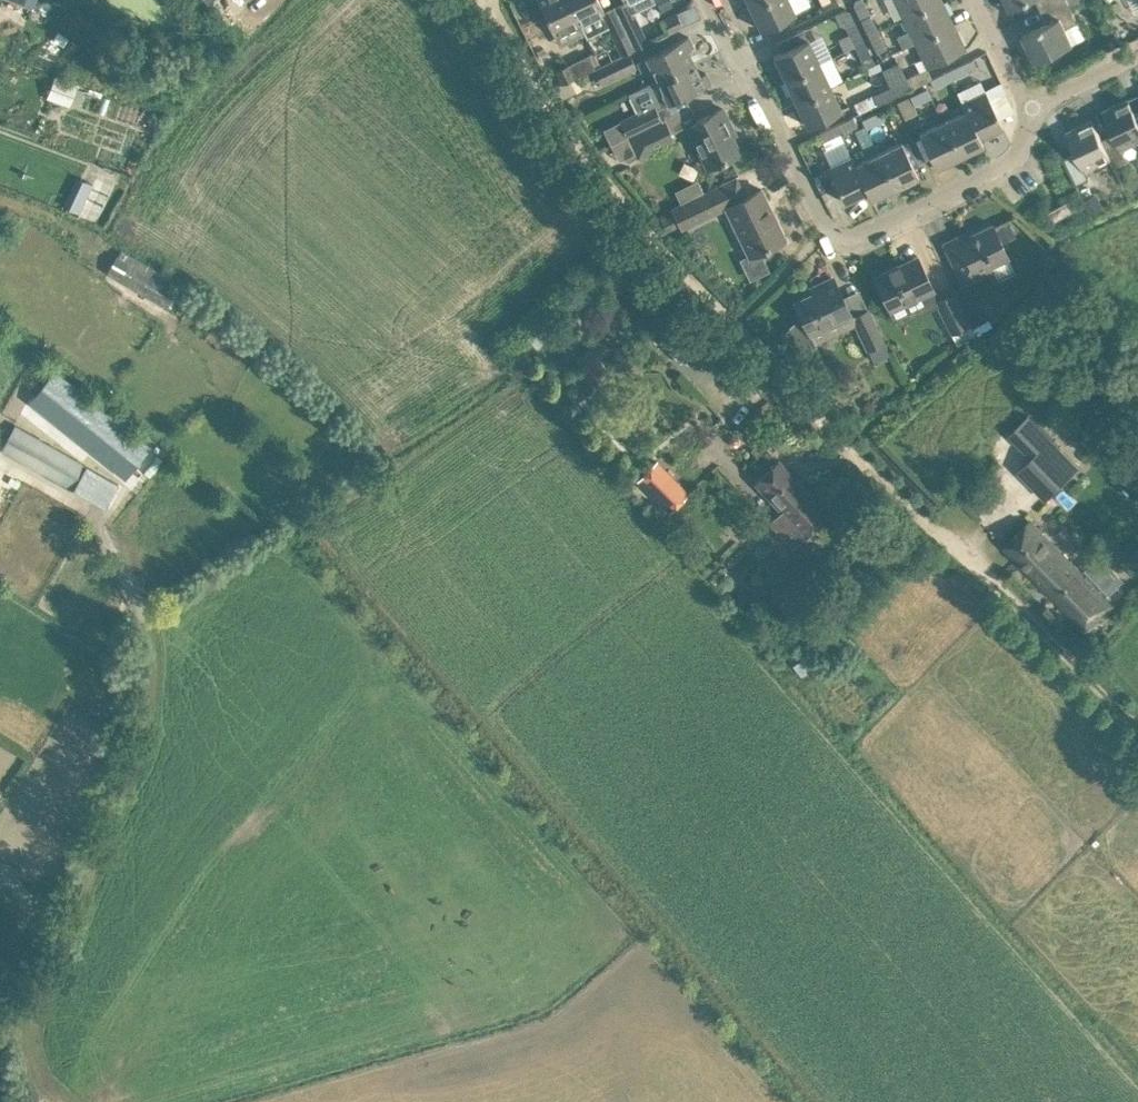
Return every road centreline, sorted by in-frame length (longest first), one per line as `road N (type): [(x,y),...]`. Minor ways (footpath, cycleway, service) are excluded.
road 1 (track): [(1137,725),(771,359),(594,156),(482,0)]
road 2 (residential): [(1032,113),(1028,150),(1000,172),(858,235),(830,231),(706,0)]
road 3 (residential): [(1032,113),(977,0)]

